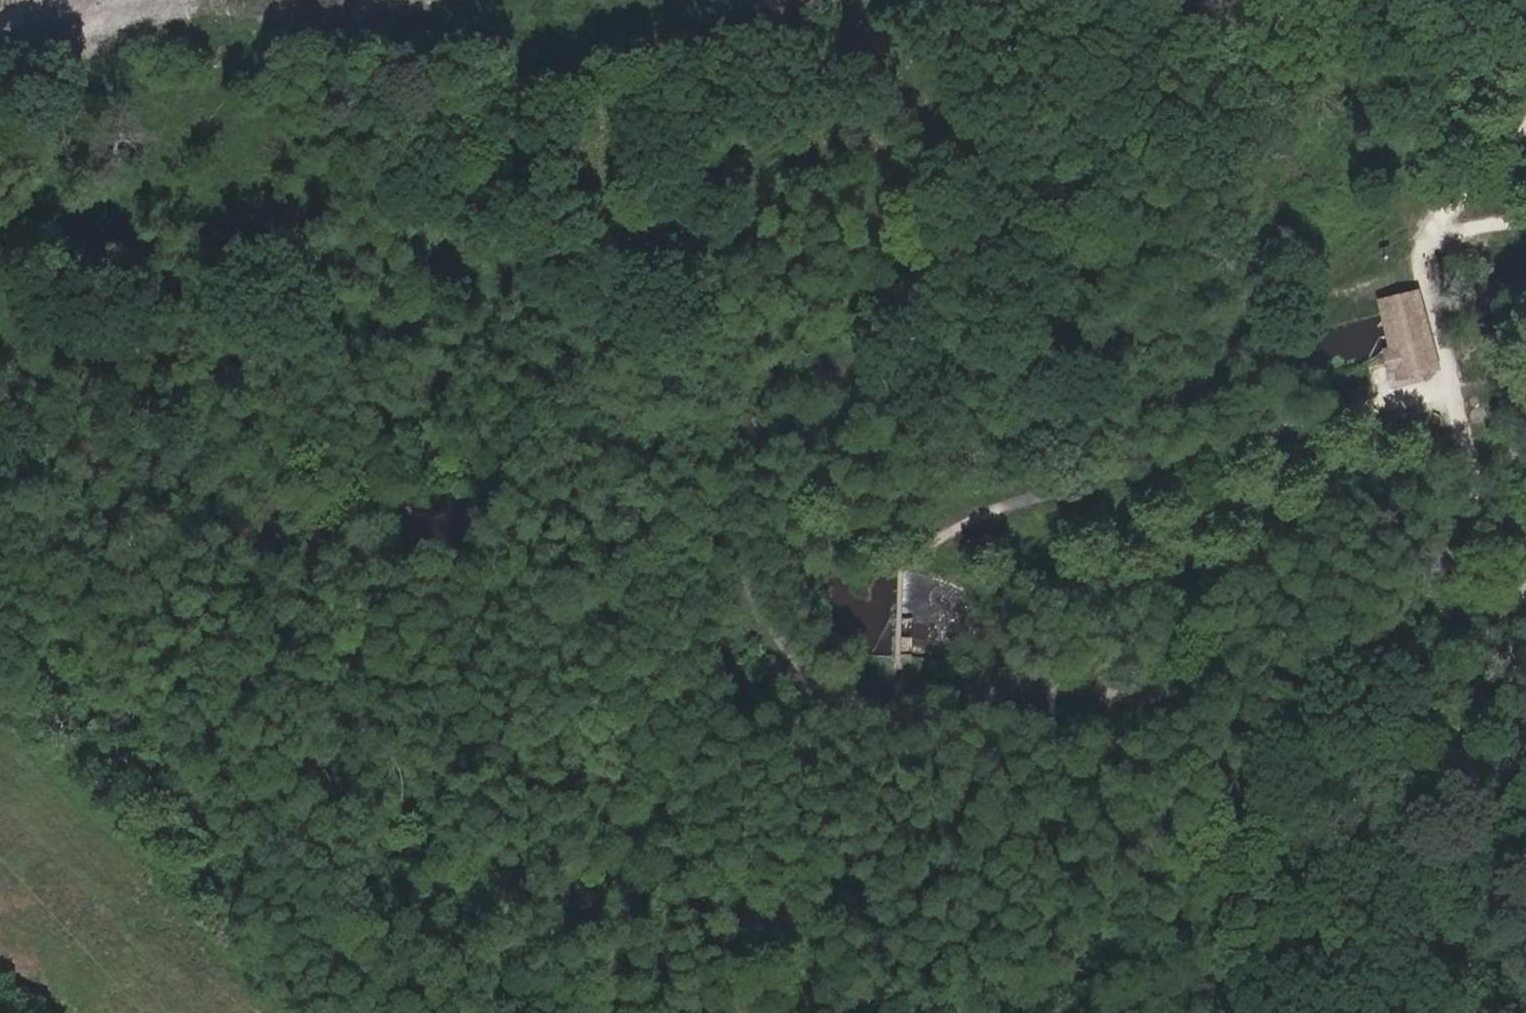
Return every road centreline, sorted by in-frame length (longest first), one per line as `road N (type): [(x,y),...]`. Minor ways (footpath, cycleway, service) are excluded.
road 1 (track): [(1525,600),(1500,544),(1422,271),(1429,232),(1492,184),(1525,131)]

